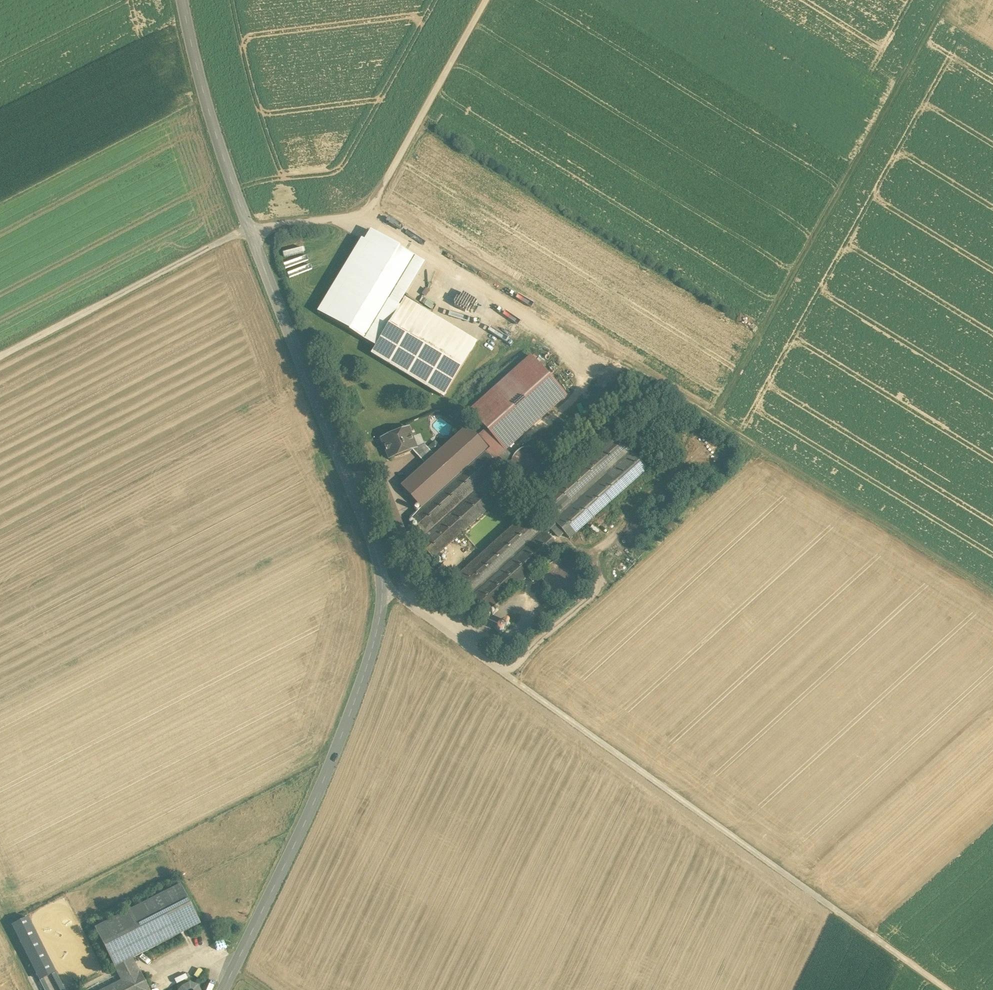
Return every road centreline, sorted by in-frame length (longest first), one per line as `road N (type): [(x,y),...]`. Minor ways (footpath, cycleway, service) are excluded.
road 1 (tertiary): [(226,989),(367,676),(390,592),(308,358),(251,232),(189,0)]
road 2 (track): [(992,596),(720,429),(959,0)]
road 3 (track): [(947,989),(390,592)]
road 4 (track): [(0,357),(251,232)]
road 5 (track): [(368,216),(486,0)]
road 6 (track): [(720,429),(585,346)]

